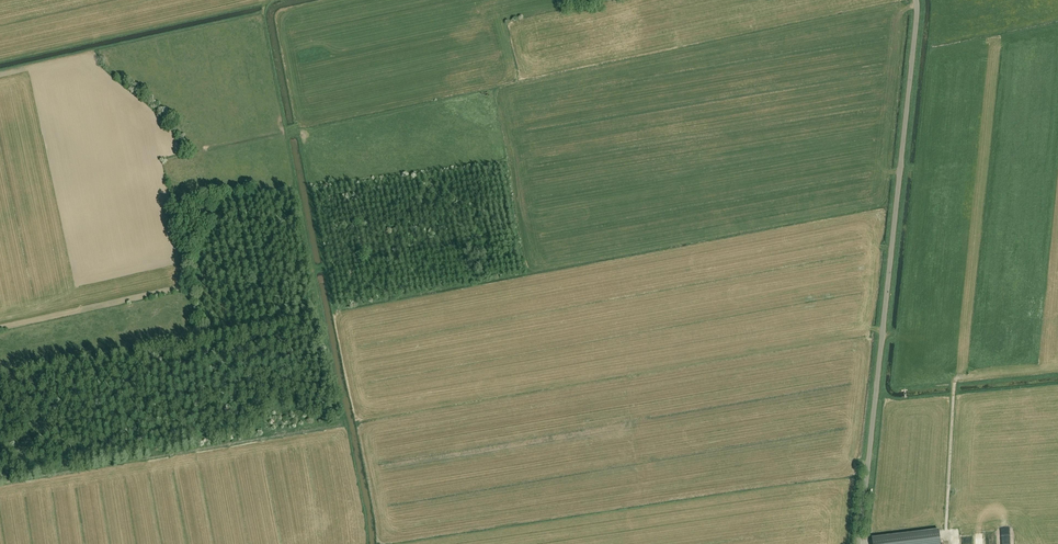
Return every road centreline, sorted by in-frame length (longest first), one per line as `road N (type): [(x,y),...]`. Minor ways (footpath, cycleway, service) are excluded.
road 1 (unclassified): [(860,543),(916,0)]

